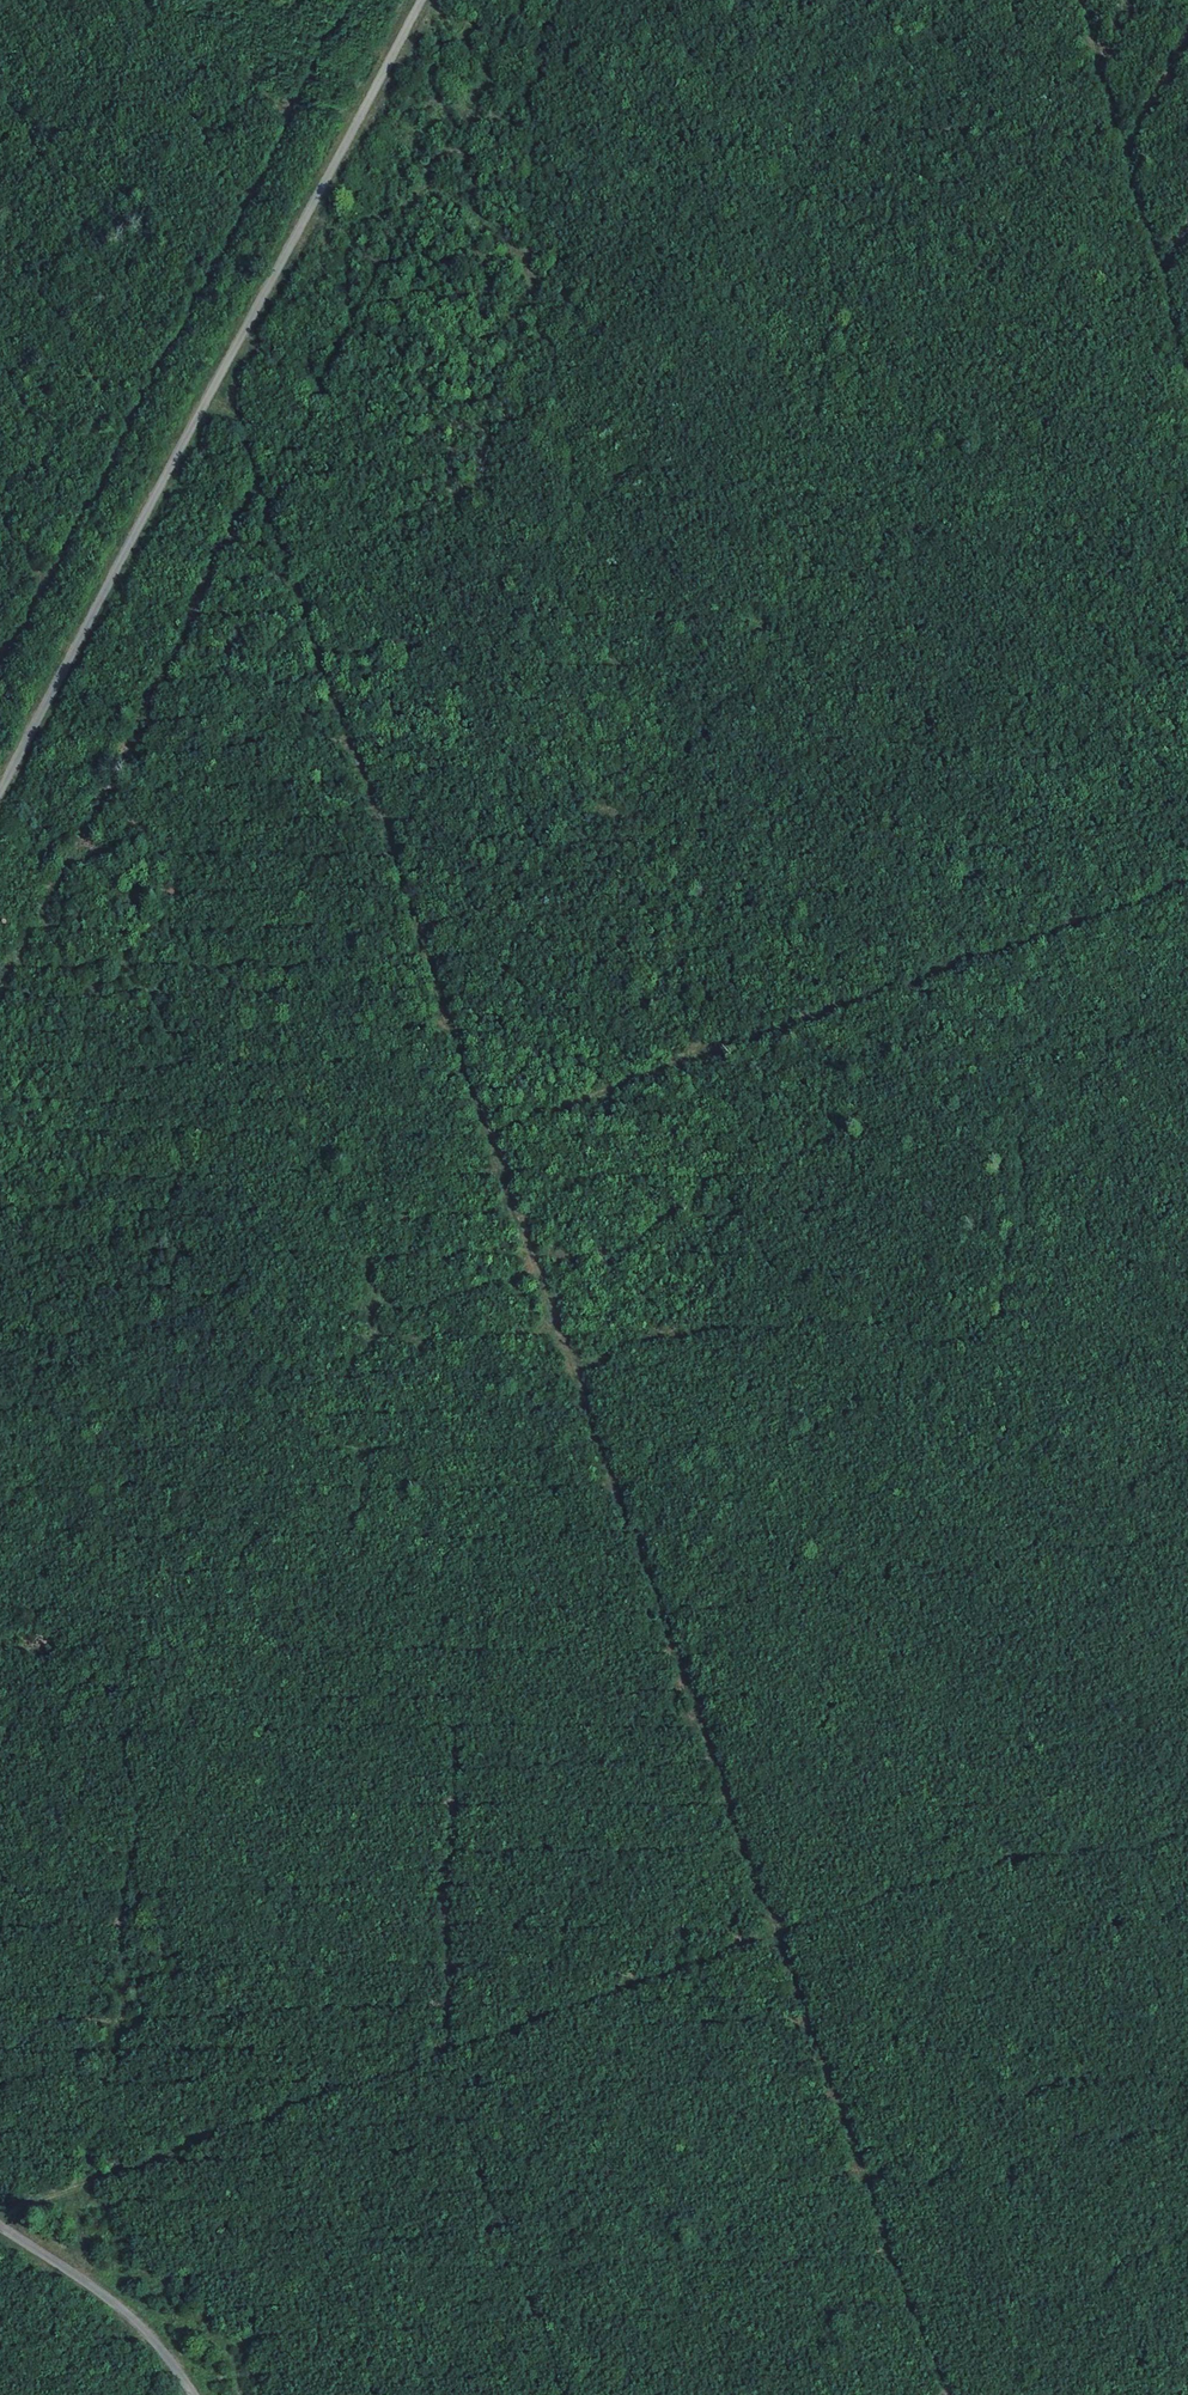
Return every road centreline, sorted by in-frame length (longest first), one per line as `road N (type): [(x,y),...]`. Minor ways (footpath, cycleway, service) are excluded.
road 1 (unclassified): [(0,783),(423,0)]
road 2 (unclassified): [(0,2226),(125,2312),(194,2394)]

